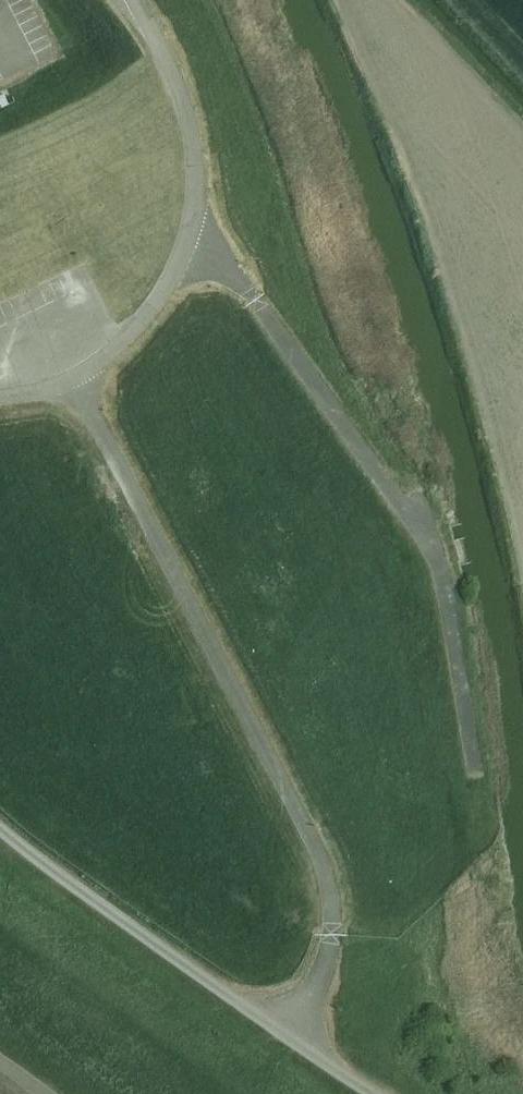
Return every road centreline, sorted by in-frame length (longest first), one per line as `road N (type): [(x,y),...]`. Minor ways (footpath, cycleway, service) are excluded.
road 1 (trunk): [(377,1093),(178,560),(0,168)]
road 2 (trunk): [(0,345),(110,591),(227,885),(293,1093)]
road 3 (unclassified): [(384,1093),(0,830)]

